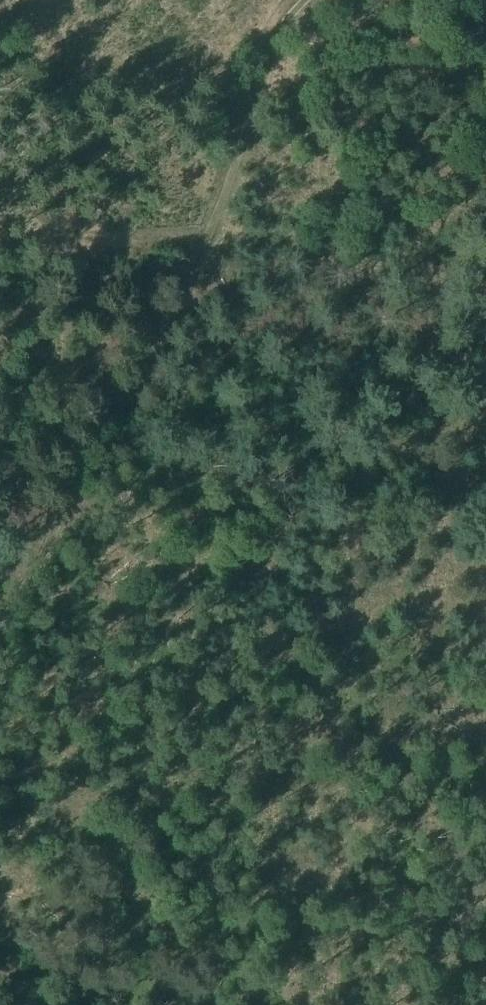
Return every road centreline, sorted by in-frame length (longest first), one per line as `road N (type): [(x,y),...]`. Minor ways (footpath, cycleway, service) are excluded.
road 1 (track): [(299,0),(255,75),(200,248),(0,654)]
road 2 (track): [(204,239),(485,291)]
road 3 (track): [(0,965),(158,1004)]

